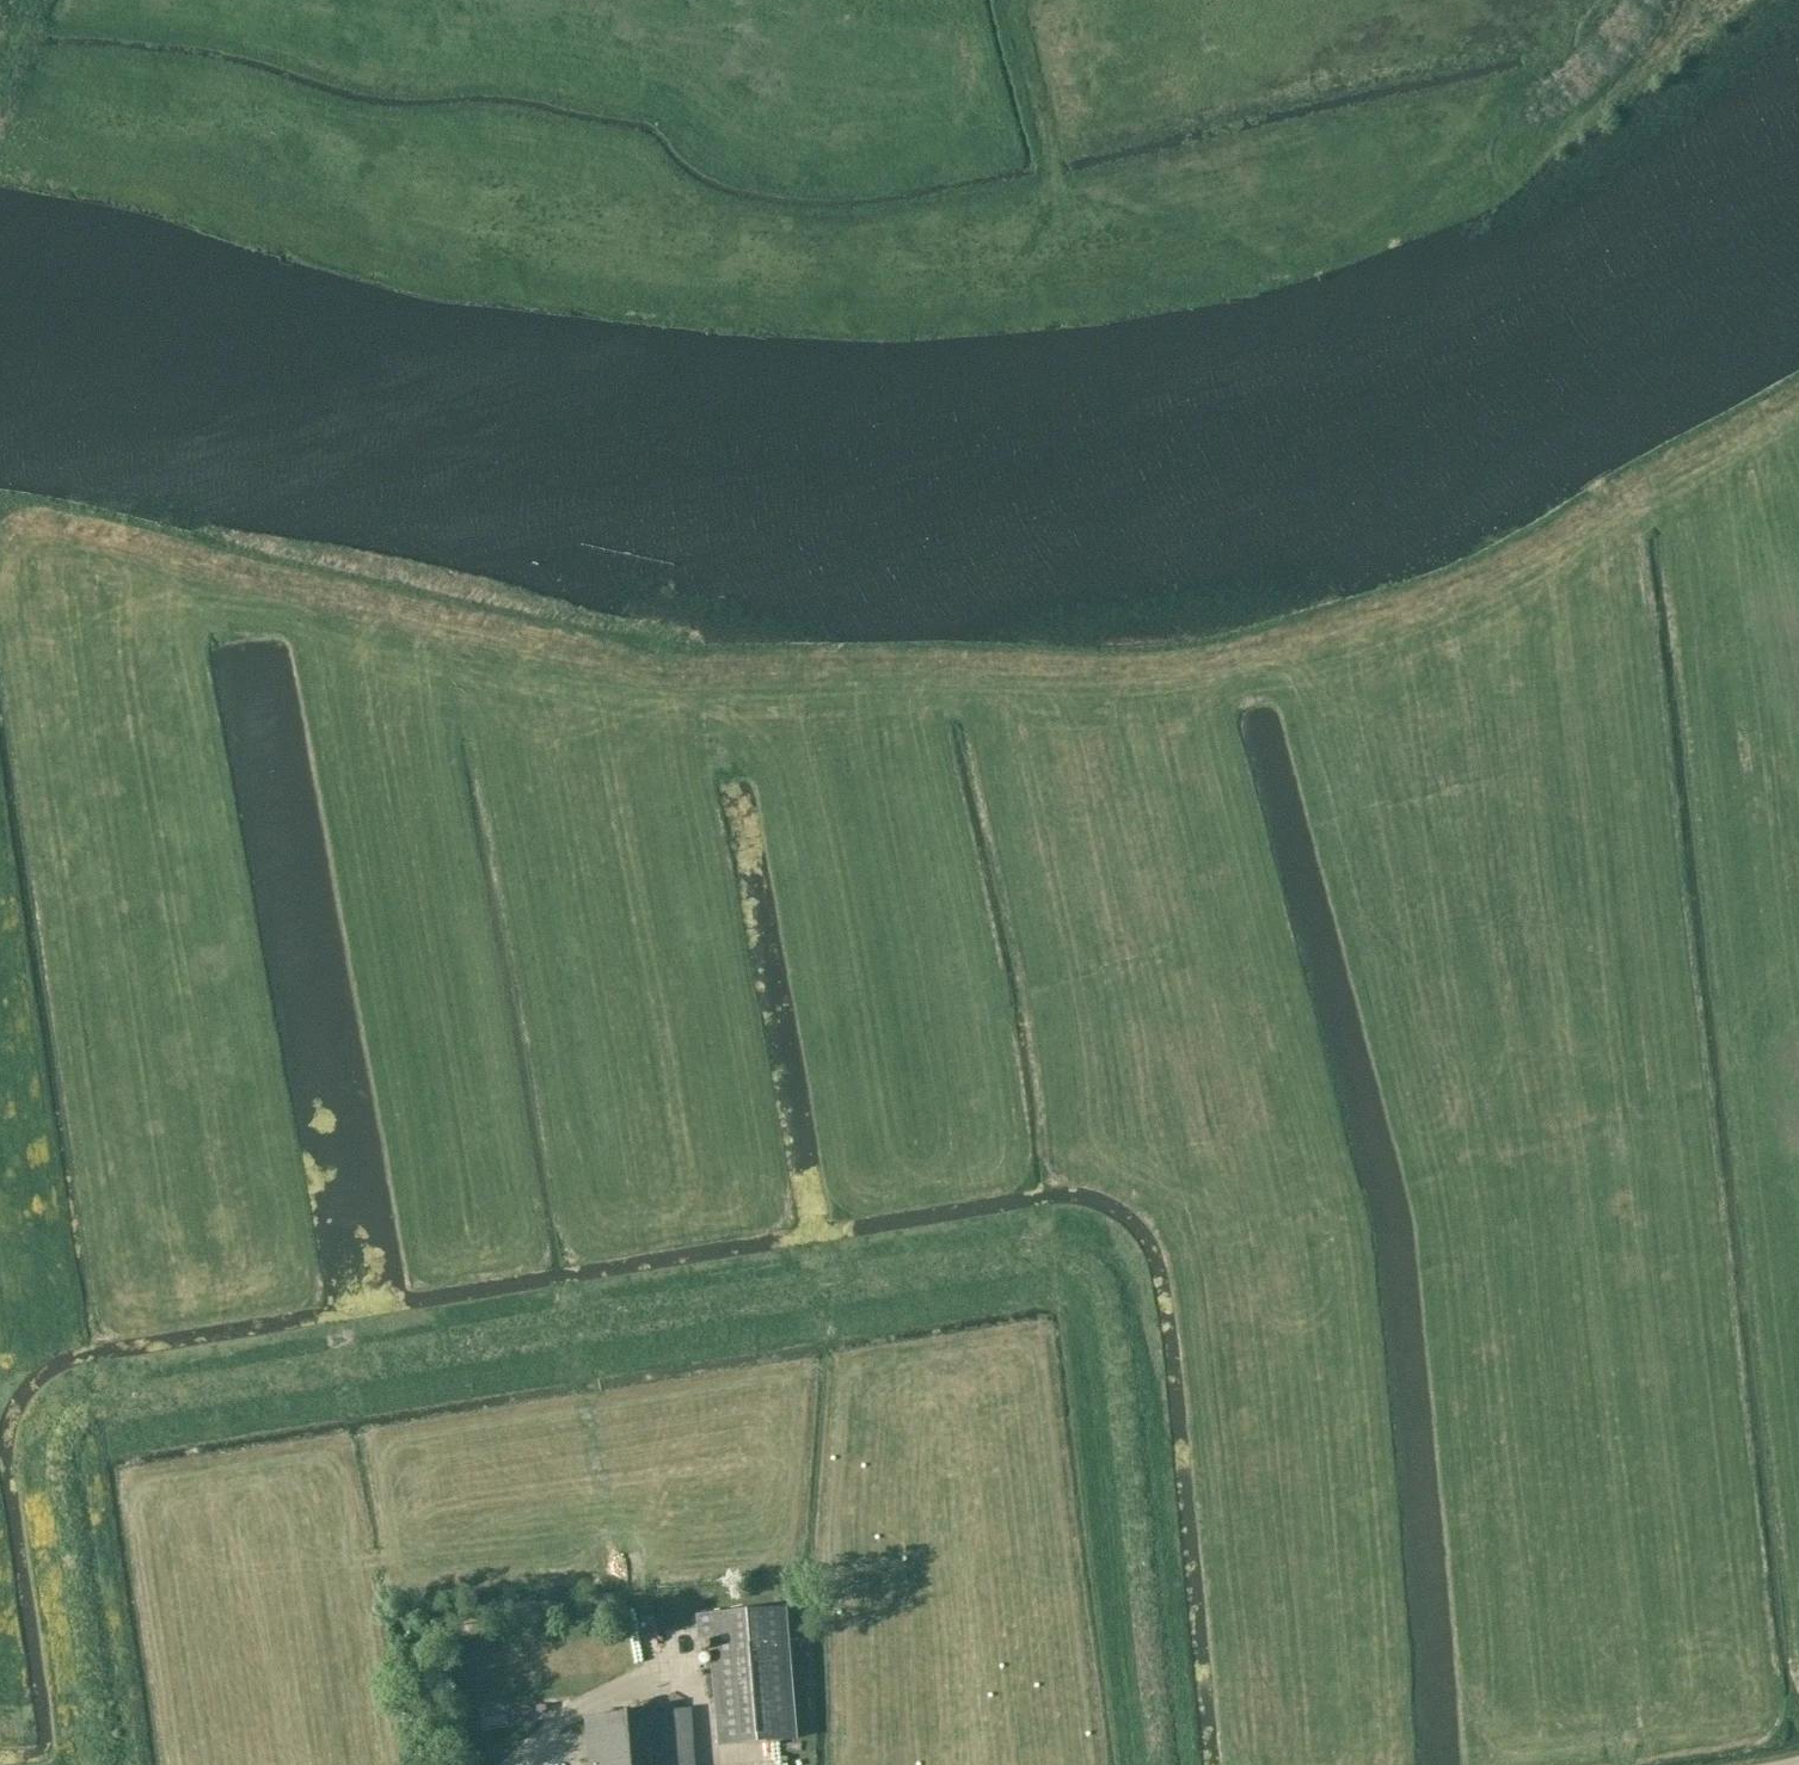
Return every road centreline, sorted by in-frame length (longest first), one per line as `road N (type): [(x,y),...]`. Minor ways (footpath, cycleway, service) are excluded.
road 1 (track): [(1006,0),(1054,194)]

